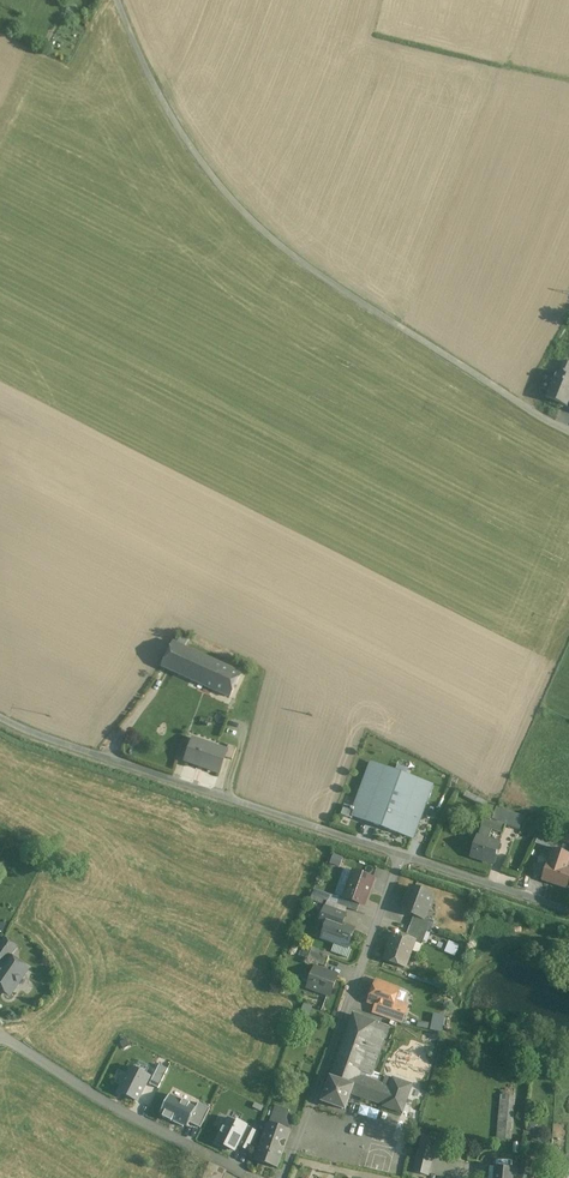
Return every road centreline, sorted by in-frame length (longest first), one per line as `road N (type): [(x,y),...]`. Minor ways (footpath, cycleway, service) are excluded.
road 1 (track): [(568,430),(396,329),(233,210),(198,167),(119,0)]
road 2 (unclassified): [(402,855),(0,718)]
road 3 (residential): [(402,855),(284,1177)]
road 4 (residential): [(253,1177),(95,1096),(0,1032)]
road 5 (unclassified): [(568,908),(402,855)]

